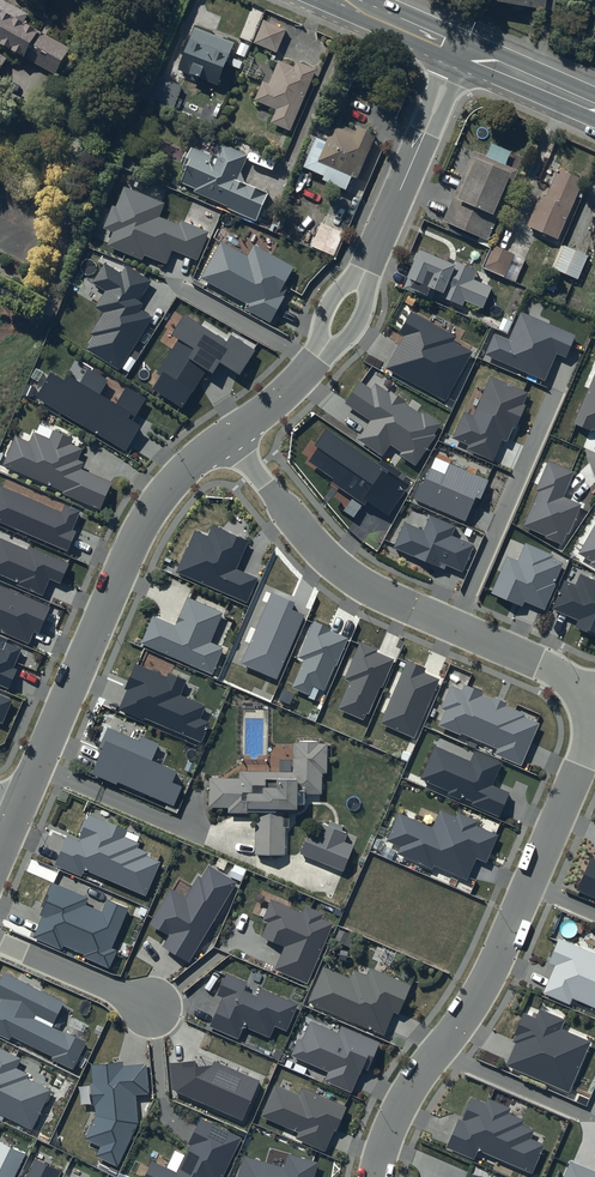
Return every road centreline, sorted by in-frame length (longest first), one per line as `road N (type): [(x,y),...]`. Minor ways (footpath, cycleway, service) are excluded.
road 1 (residential): [(584,704),(585,752),(497,958),(407,1094),(375,1176)]
road 2 (residential): [(228,440),(327,561),(362,585),(557,674),(584,704)]
road 3 (residential): [(18,809),(141,526),(192,464),(228,440)]
road 4 (residential): [(366,269),(463,51)]
road 5 (residential): [(0,943),(151,1009)]
road 6 (secondary): [(463,51),(594,108)]
road 7 (secondary): [(346,0),(463,51)]
road 8 (residential): [(228,440),(277,405),(319,357)]

